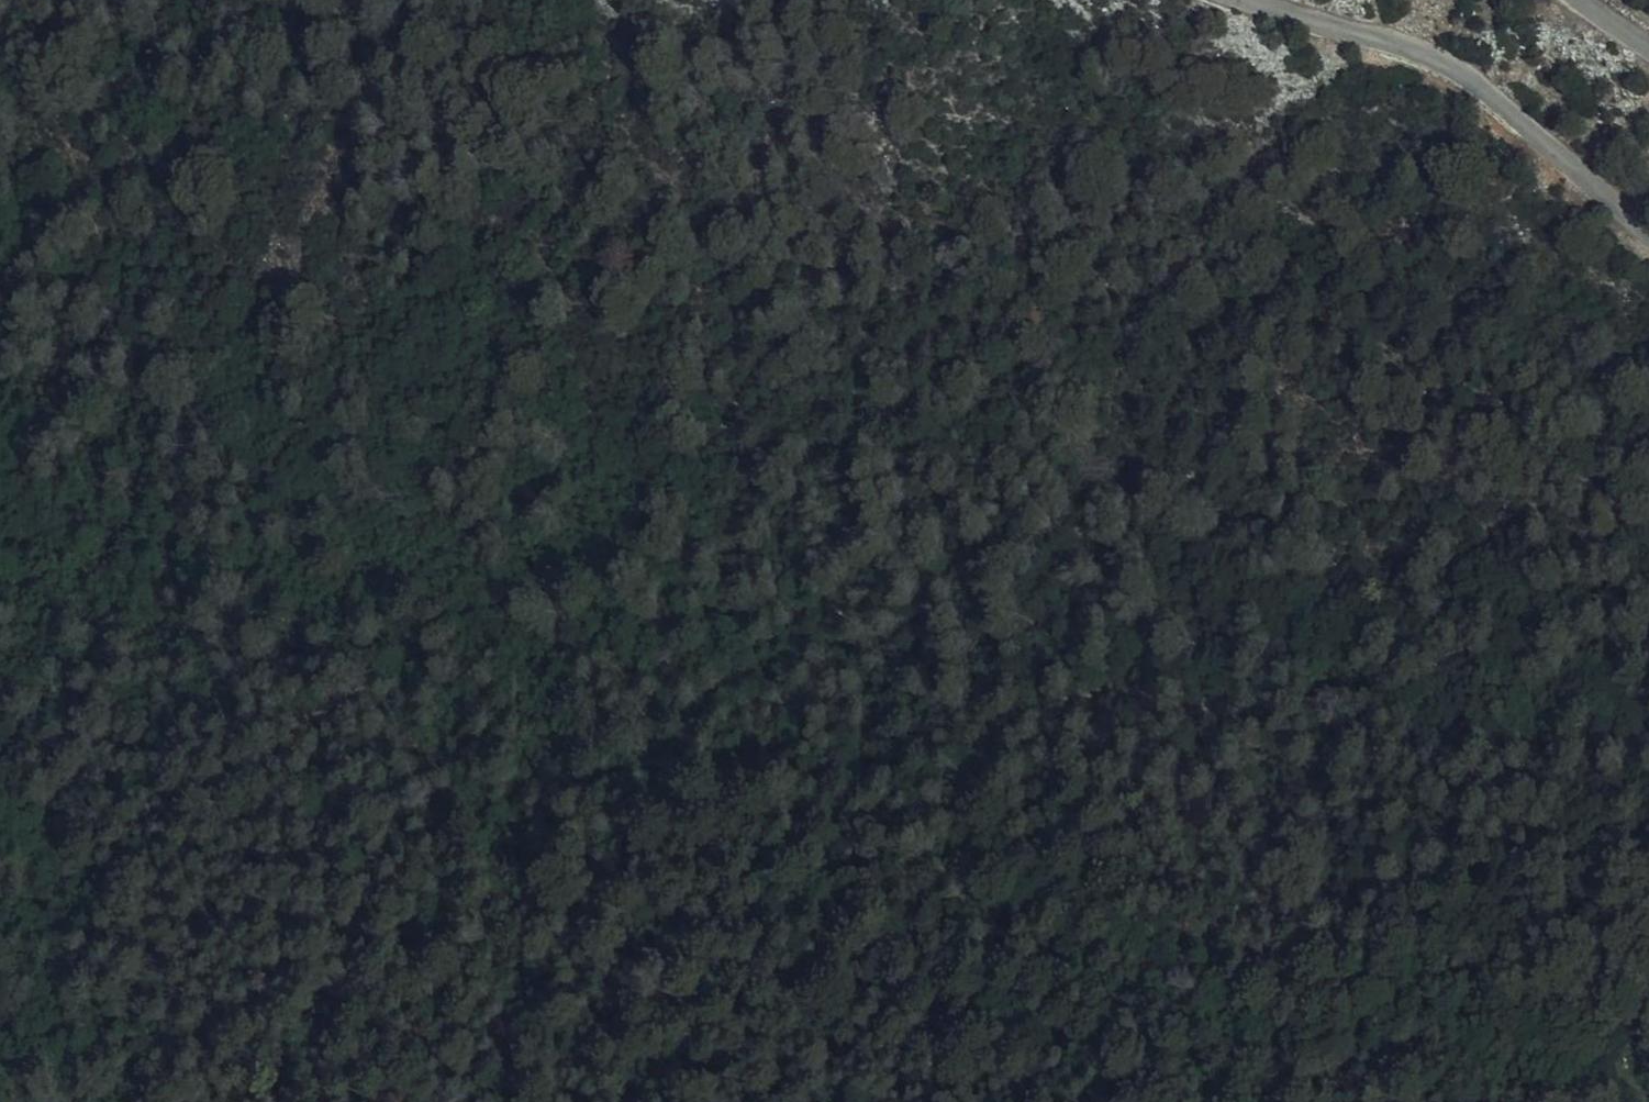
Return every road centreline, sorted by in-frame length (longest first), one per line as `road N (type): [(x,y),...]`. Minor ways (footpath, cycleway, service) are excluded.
road 1 (unclassified): [(1648,234),(1493,89),(1425,49),(1251,0)]

